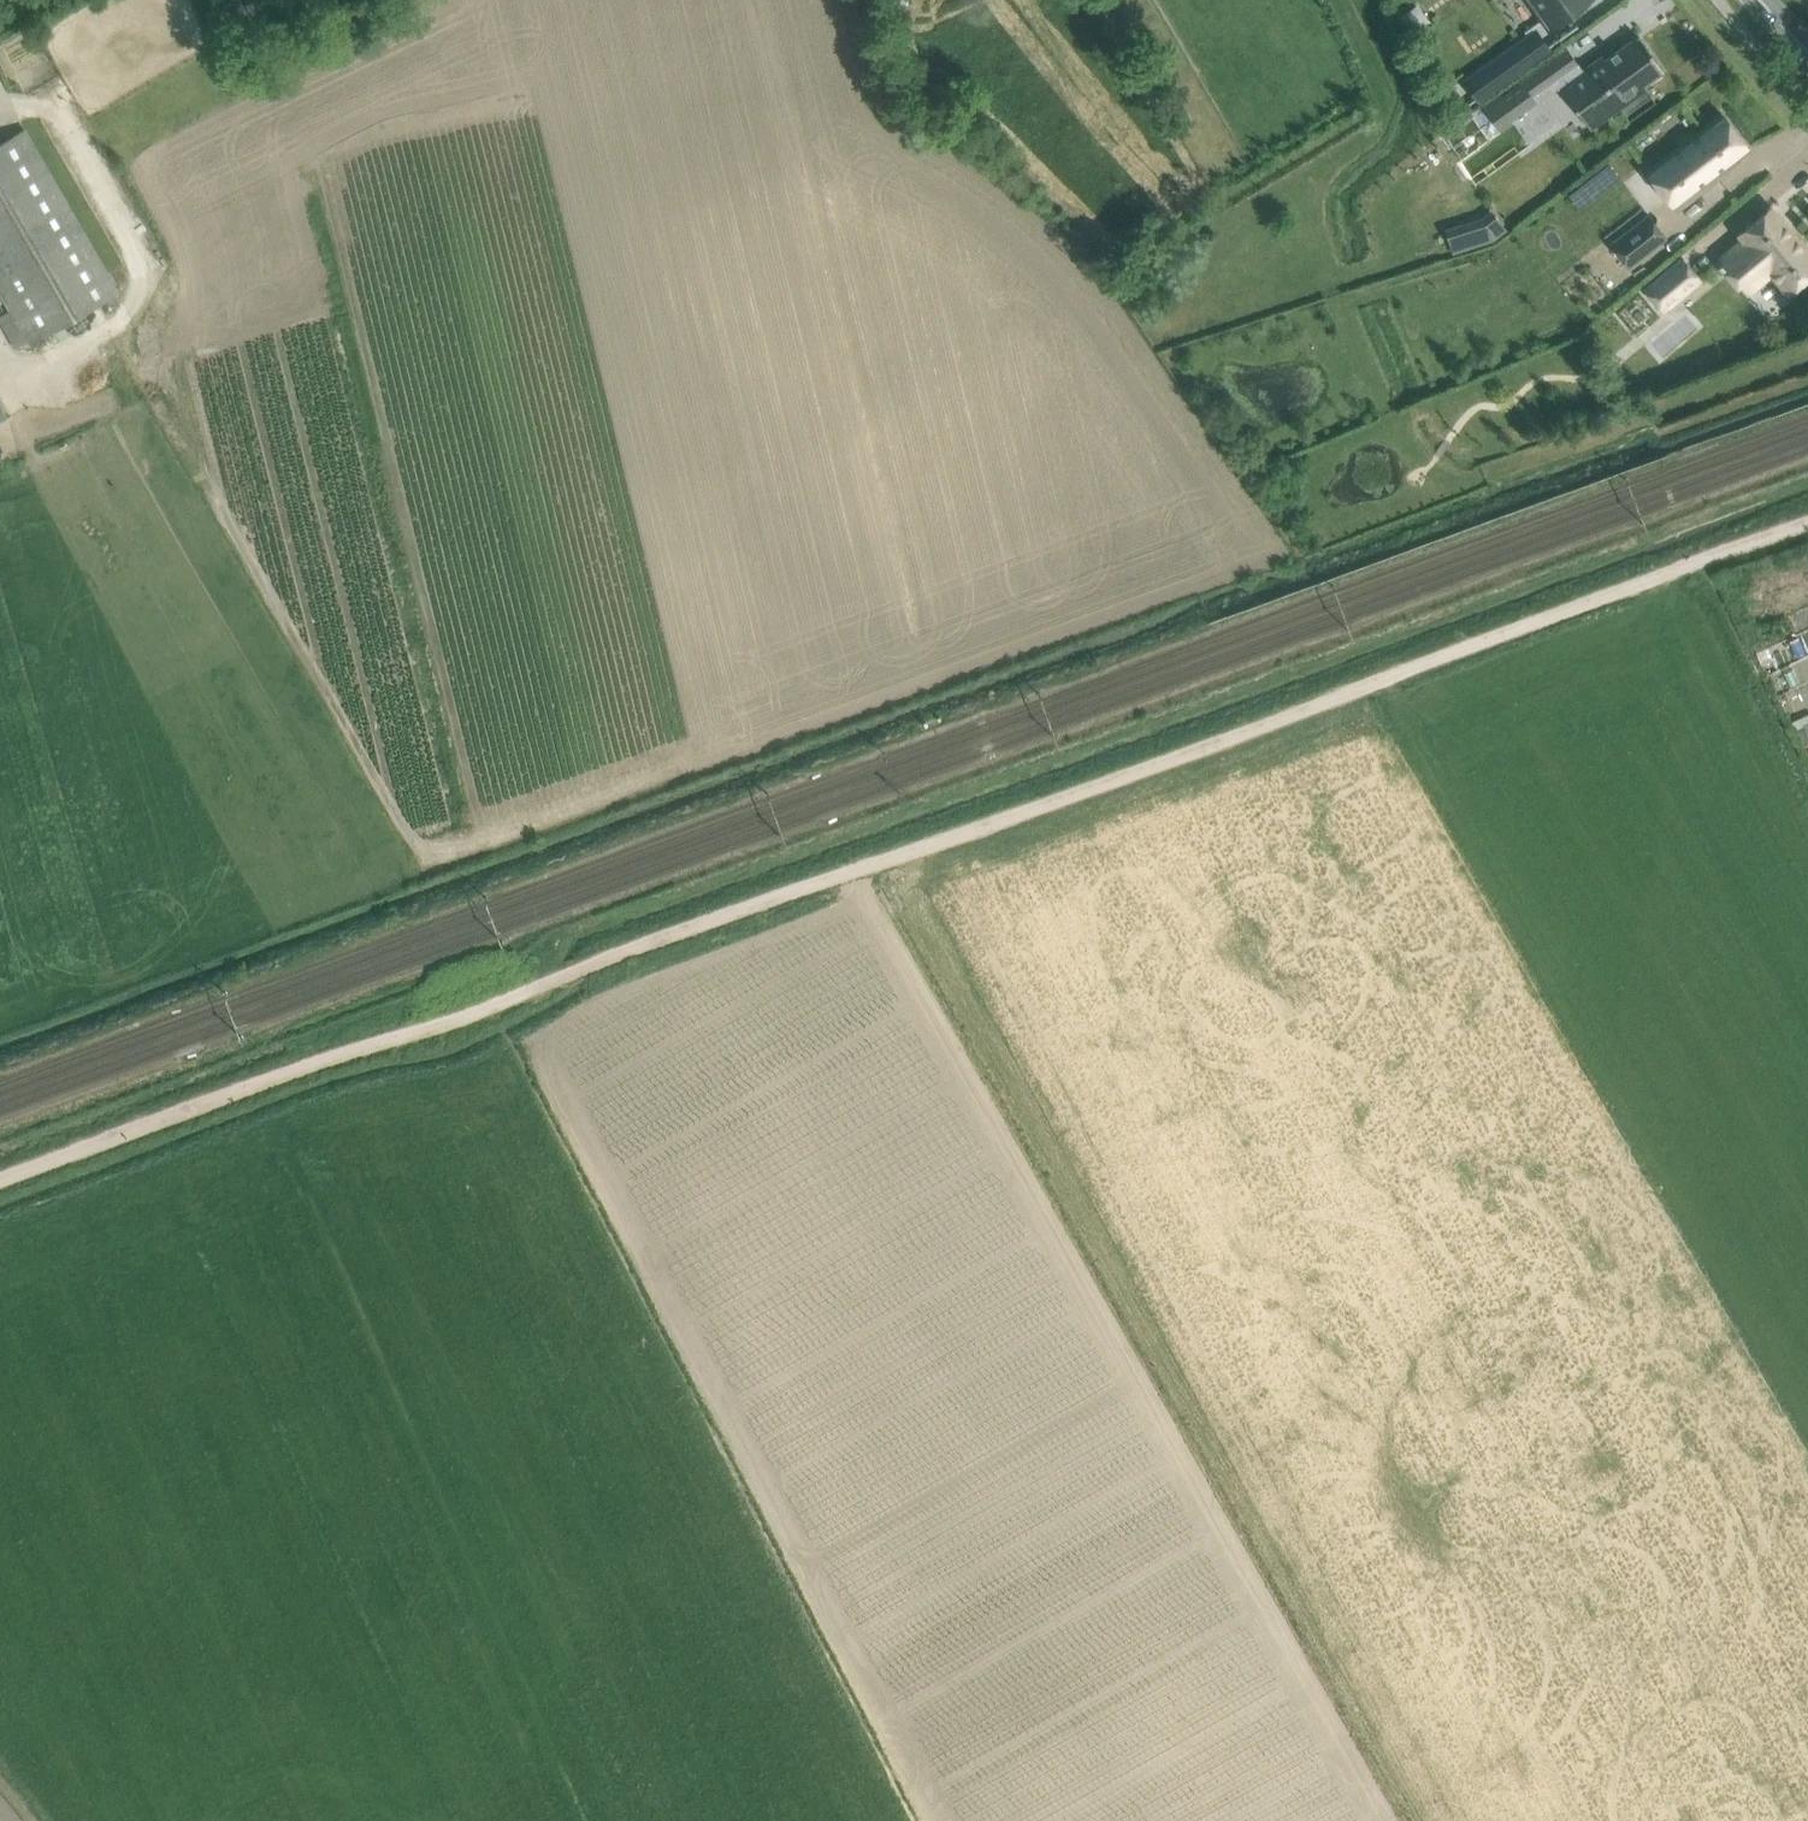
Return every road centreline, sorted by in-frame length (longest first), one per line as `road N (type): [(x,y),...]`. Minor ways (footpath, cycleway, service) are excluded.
road 1 (track): [(1807,527),(0,1188)]

